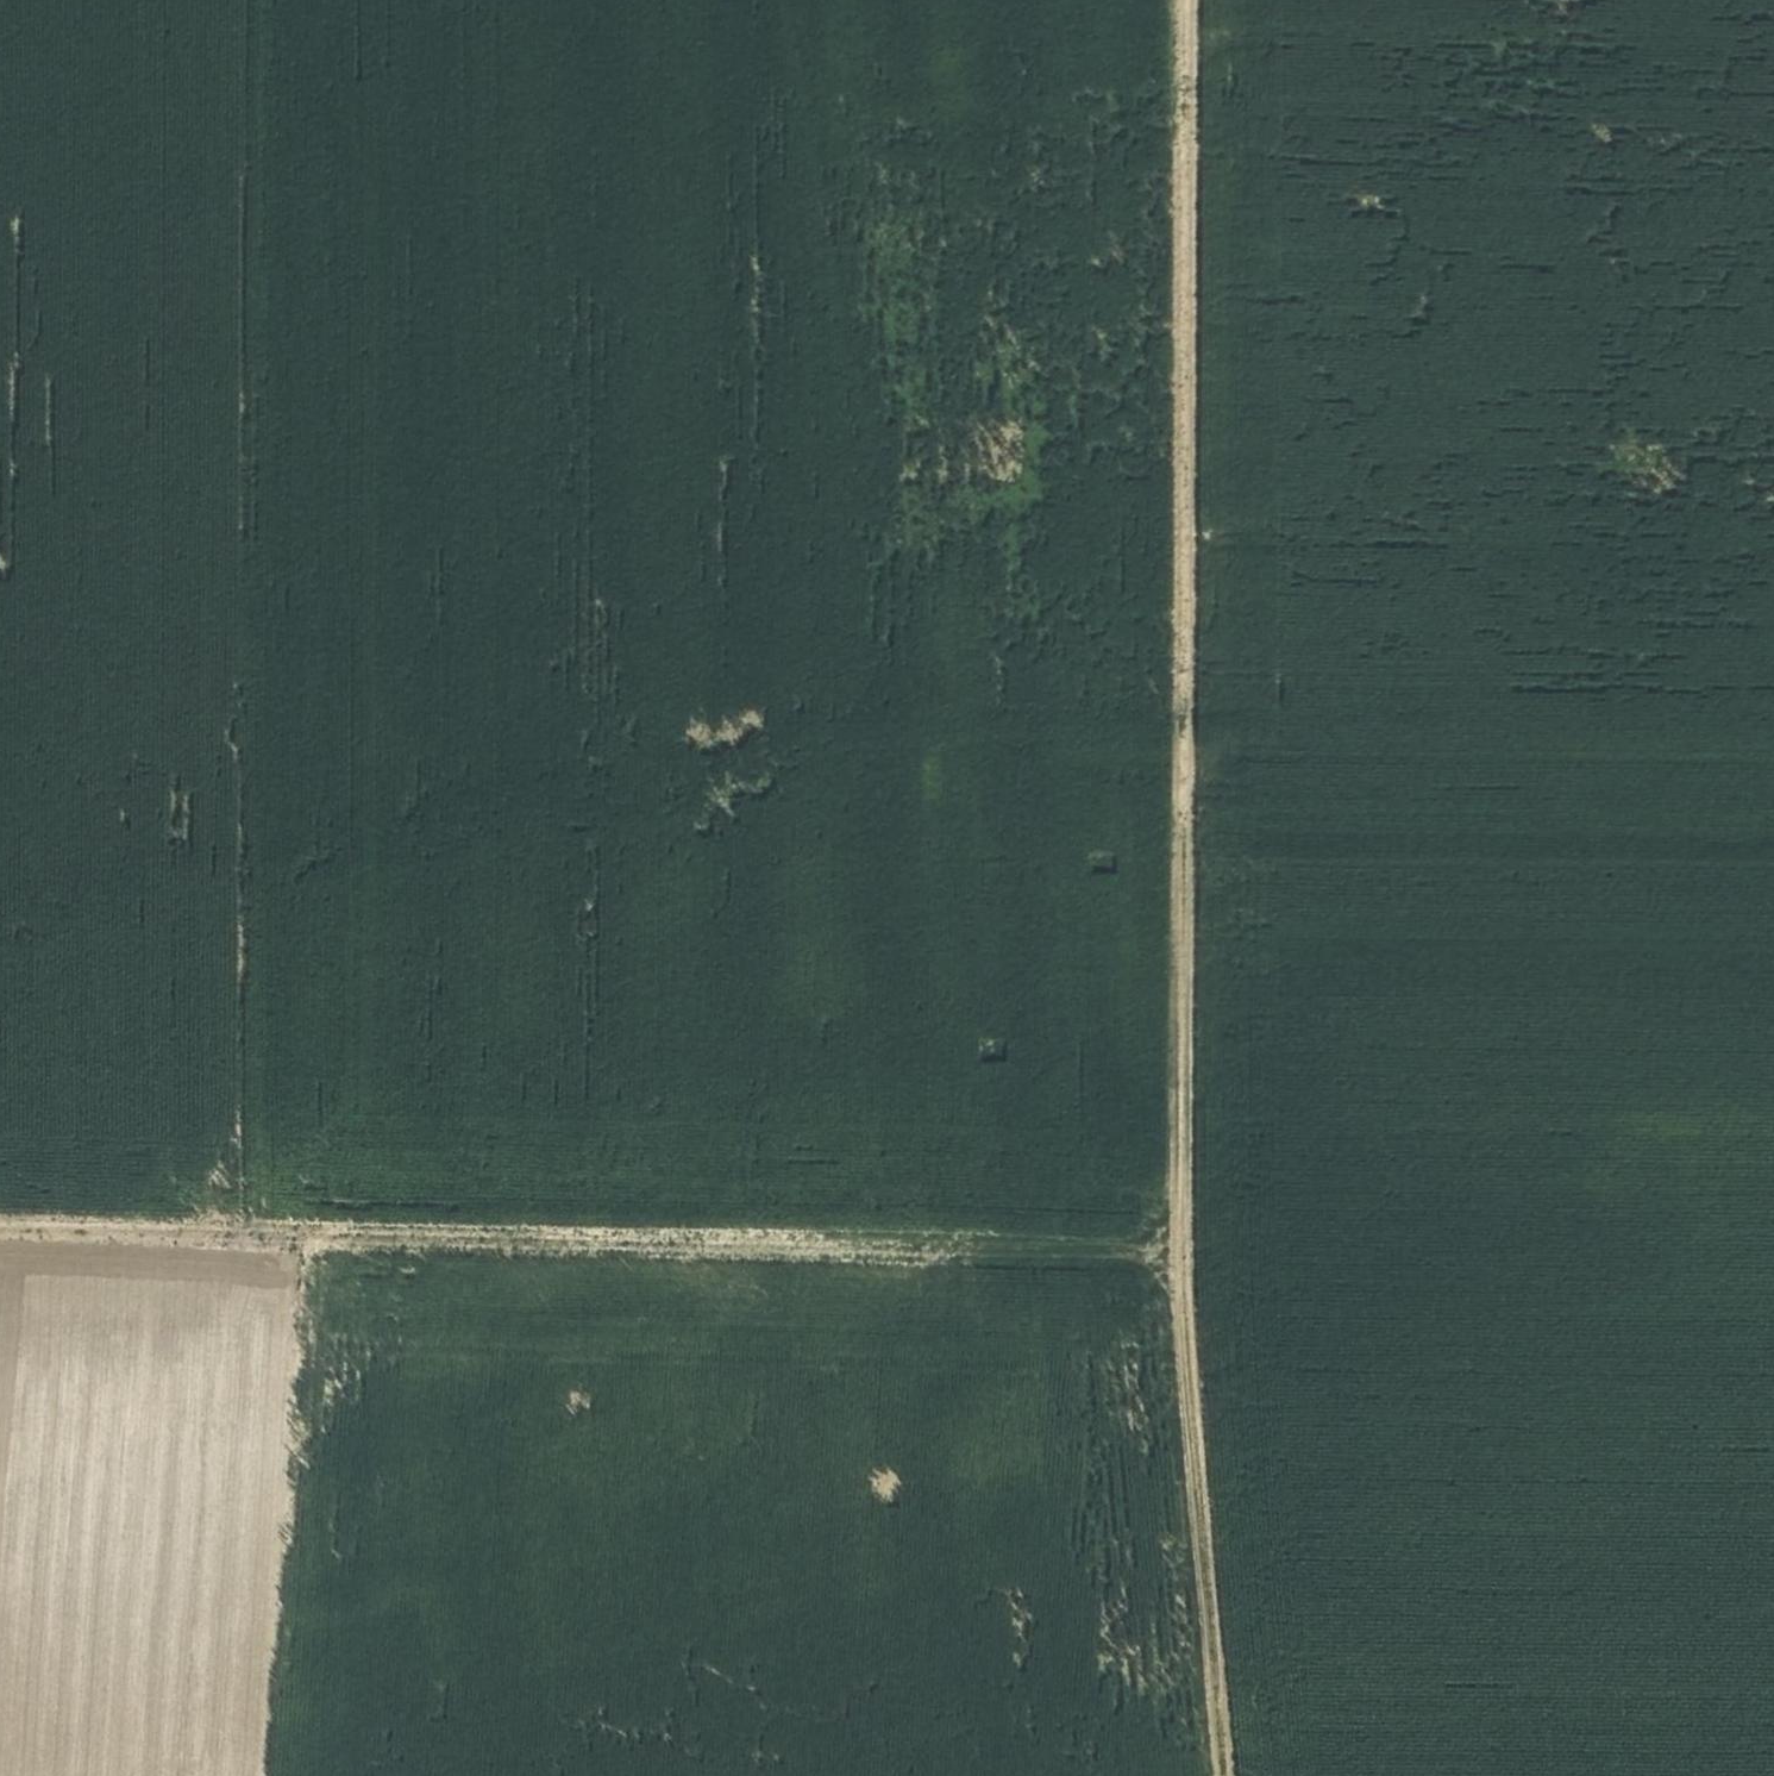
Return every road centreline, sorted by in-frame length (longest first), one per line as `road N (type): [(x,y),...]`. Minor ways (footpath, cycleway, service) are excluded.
road 1 (track): [(1183,0),(1181,1262),(1227,1775)]
road 2 (track): [(1181,1262),(0,1224)]

